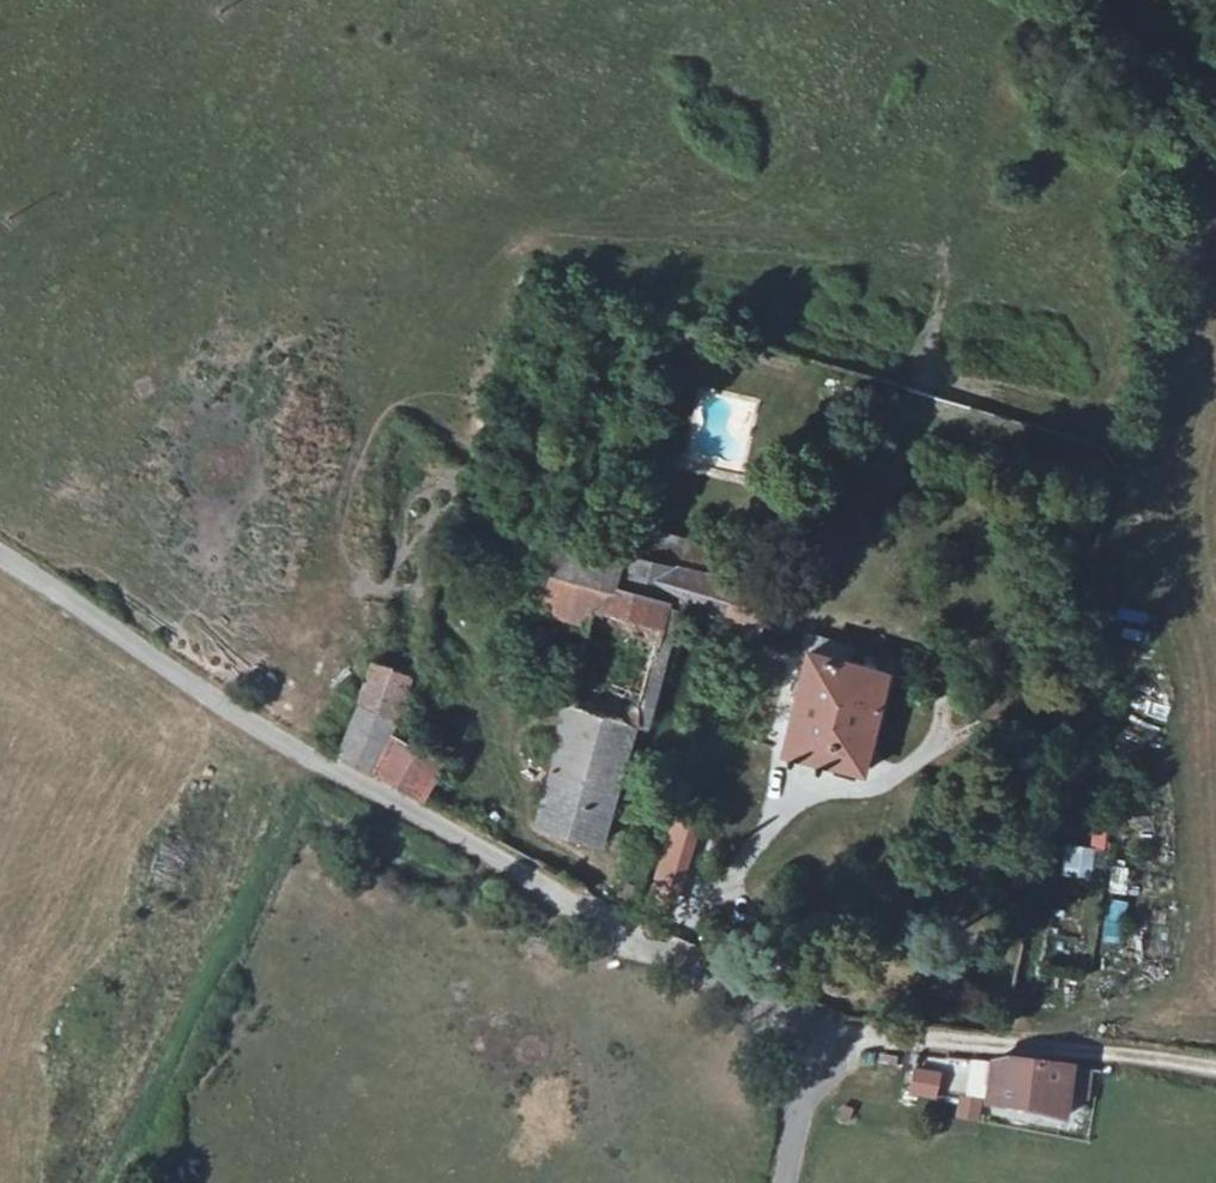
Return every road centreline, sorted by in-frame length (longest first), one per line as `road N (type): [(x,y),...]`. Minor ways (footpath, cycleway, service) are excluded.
road 1 (unclassified): [(785,1182),(813,1040),(317,768),(0,558)]
road 2 (track): [(813,1040),(1094,1054),(1215,1074)]

